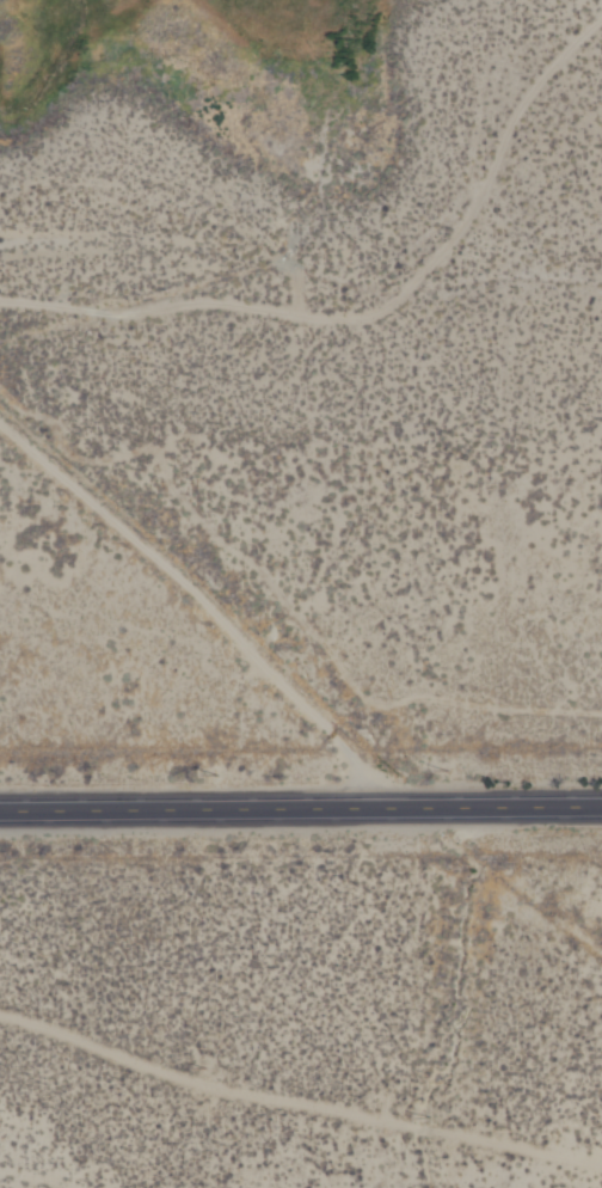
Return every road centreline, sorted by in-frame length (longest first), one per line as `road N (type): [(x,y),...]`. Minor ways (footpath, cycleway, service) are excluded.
road 1 (track): [(0,305),(93,317),(194,302),(352,323),(395,300),(477,198),(532,87),(601,16)]
road 2 (track): [(601,1161),(210,1082),(0,1010)]
road 3 (primary): [(0,813),(601,809)]
road 4 (track): [(0,438),(408,812)]

